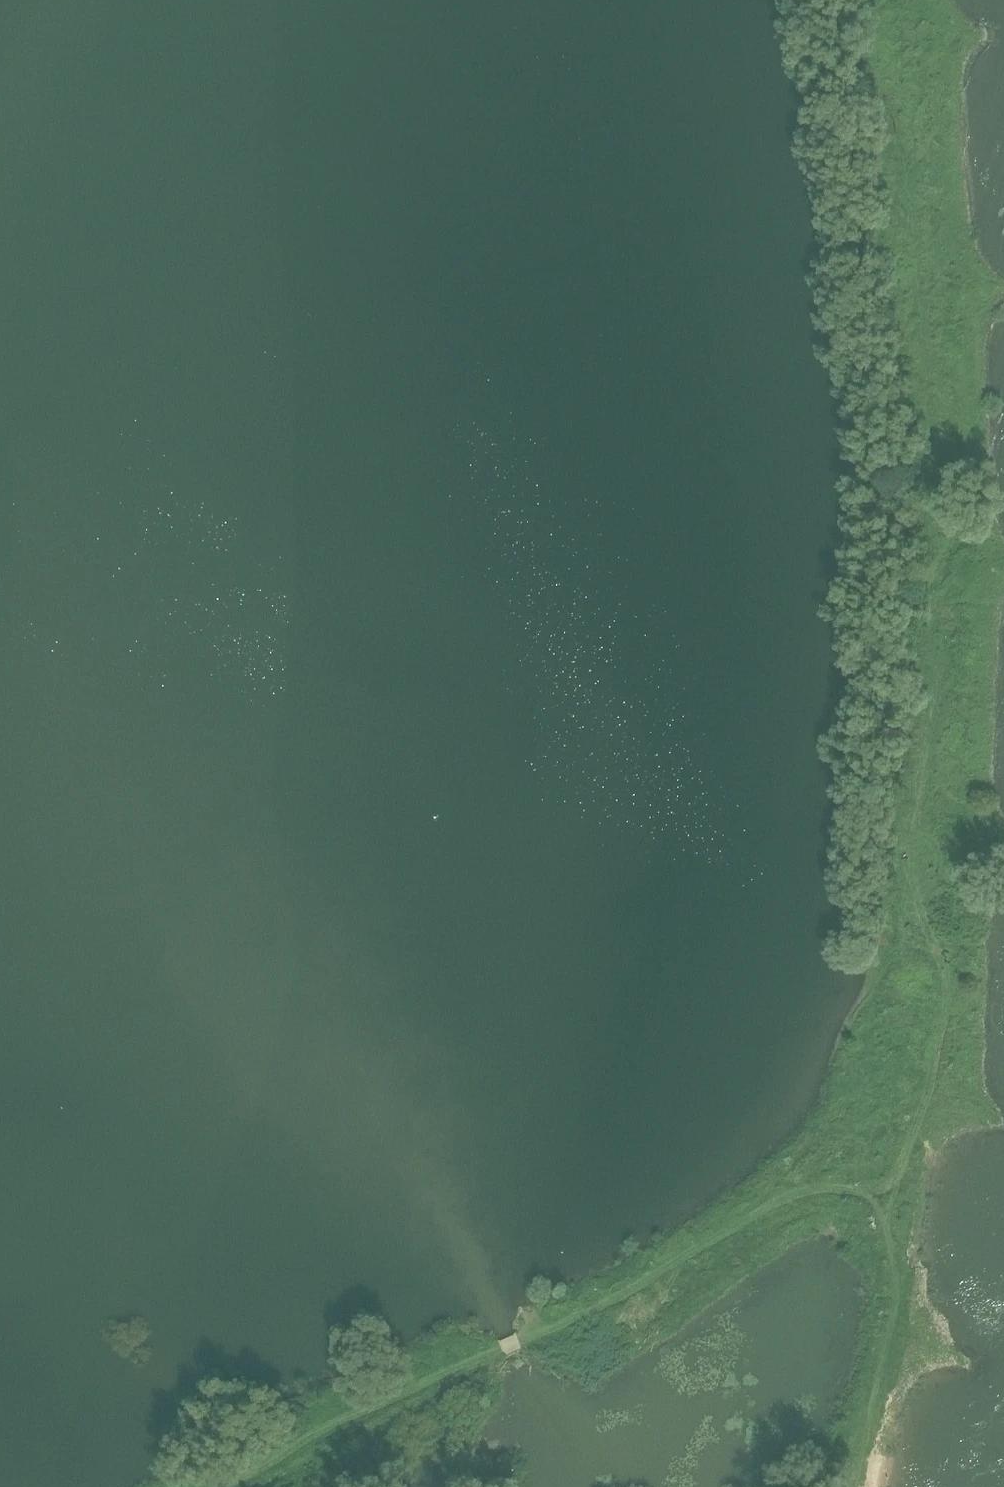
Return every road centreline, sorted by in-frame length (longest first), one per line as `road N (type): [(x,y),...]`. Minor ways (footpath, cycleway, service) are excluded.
road 1 (track): [(848,1486),(894,1316),(888,1235),(838,1182),(438,1377),(240,1486)]

